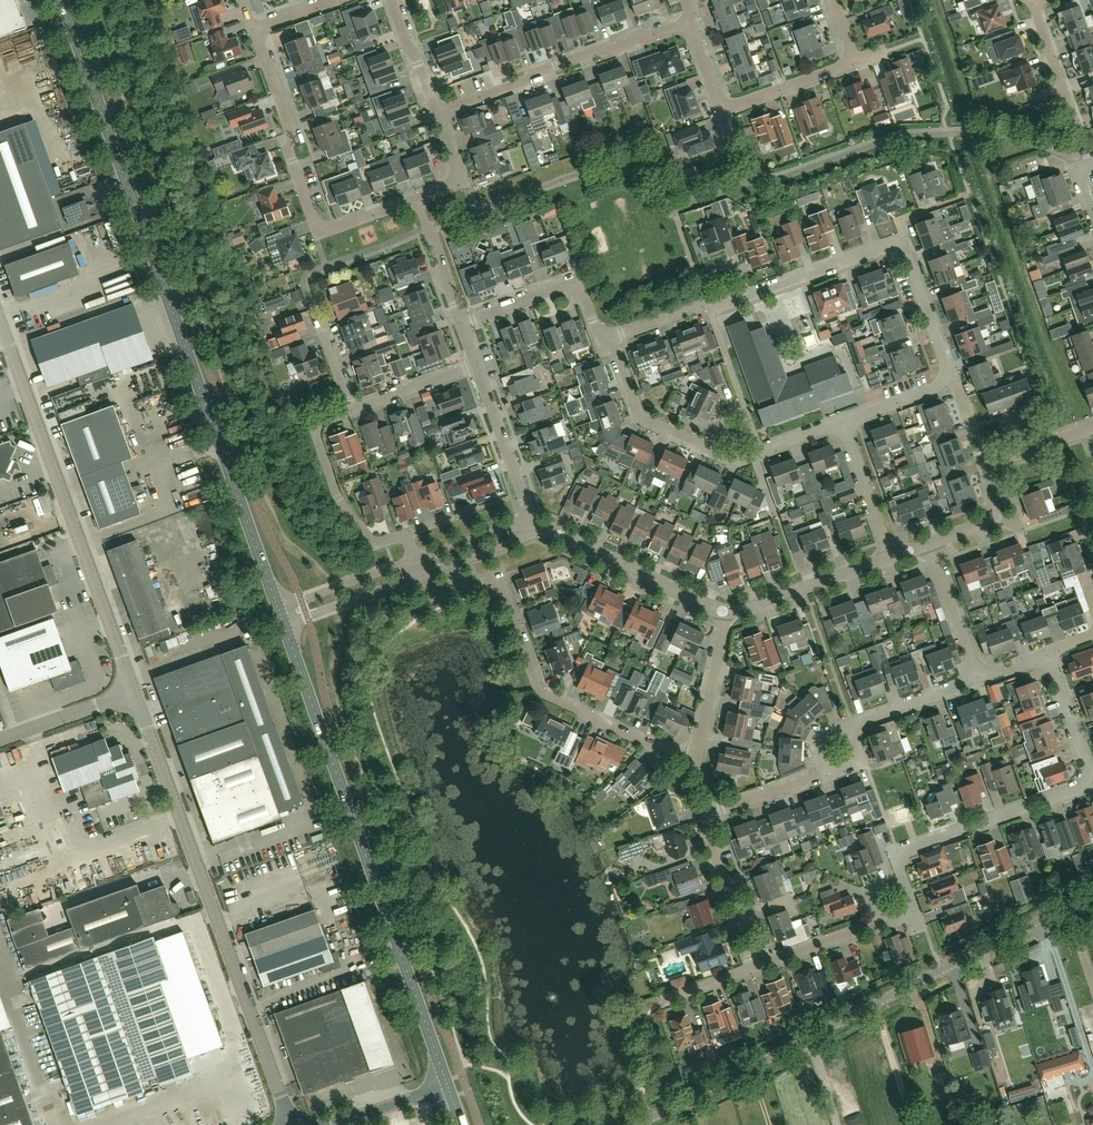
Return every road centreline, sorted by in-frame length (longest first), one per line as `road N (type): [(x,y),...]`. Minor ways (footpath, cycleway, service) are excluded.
road 1 (secondary): [(278,607),(63,0)]
road 2 (residential): [(1092,893),(634,1124)]
road 3 (secondary): [(448,1087),(285,625)]
road 4 (unclassified): [(292,1124),(135,692)]
road 5 (unclassified): [(135,692),(0,322)]
road 6 (residential): [(697,756),(659,748),(541,691),(501,581),(441,597),(420,576)]
road 7 (residential): [(418,200),(320,228),(253,30)]
road 8 (residential): [(436,111),(692,21)]
road 9 (residential): [(904,876),(897,855),(908,849),(1090,783)]
road 10 (residential): [(931,543),(991,515),(1000,463),(1092,426)]
road 11 (residential): [(536,527),(725,612)]
road 12 (residential): [(352,409),(316,426),(339,499),(371,539),(407,534)]
road 13 (residential): [(611,336),(598,331),(578,287),(567,286),(460,324)]
road 14 (residential): [(725,612),(891,557)]
road 15 (residential): [(536,527),(476,365)]
road 16 (residential): [(755,969),(705,832),(712,811)]
road 17 (residential): [(611,336),(638,412),(713,451)]
road 18 (residential): [(902,241),(747,297)]
road 19 (residential): [(697,756),(725,612)]
road 20 (residential): [(414,560),(278,607)]
road 21 (residential): [(285,625),(420,576)]
road 22 (residential): [(977,679),(931,543)]
road 23 (residential): [(891,557),(843,422)]
road 24 (unclassified): [(135,692),(0,740)]
road 25 (residential): [(945,377),(902,241)]
road 26 (residential): [(722,111),(852,63)]
road 27 (residential): [(1077,130),(1032,0)]
road 28 (residential): [(1090,783),(1047,655)]
road 29 (residential): [(851,727),(977,679)]
road 30 (residential): [(755,969),(880,924)]
road 31 (residential): [(476,365),(352,409)]
road 32 (residential): [(460,324),(418,200)]
road 33 (residential): [(536,527),(506,527),(414,560)]
road 34 (residential): [(420,576),(536,527)]
road 35 (unclassified): [(331,1124),(448,1087)]
road 36 (residential): [(712,811),(826,773)]

